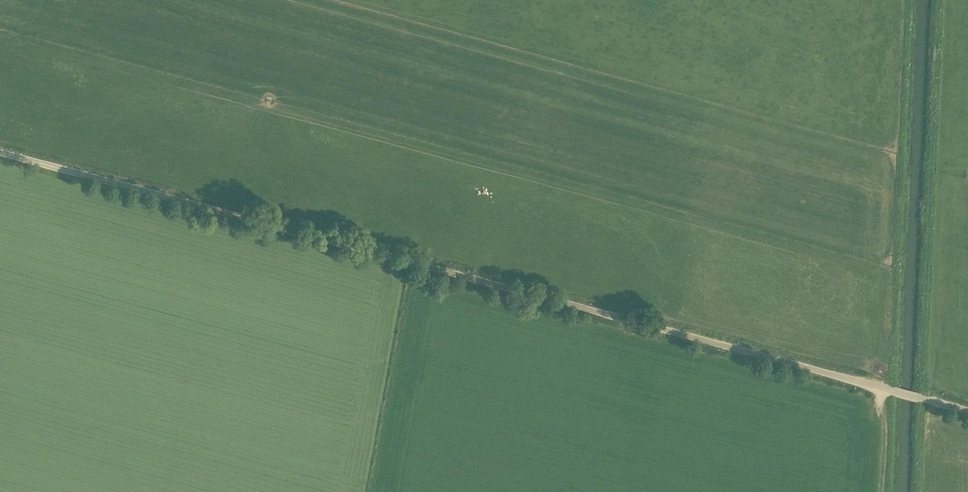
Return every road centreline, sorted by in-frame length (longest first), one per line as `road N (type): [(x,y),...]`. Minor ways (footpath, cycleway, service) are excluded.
road 1 (unclassified): [(967,408),(0,151)]

